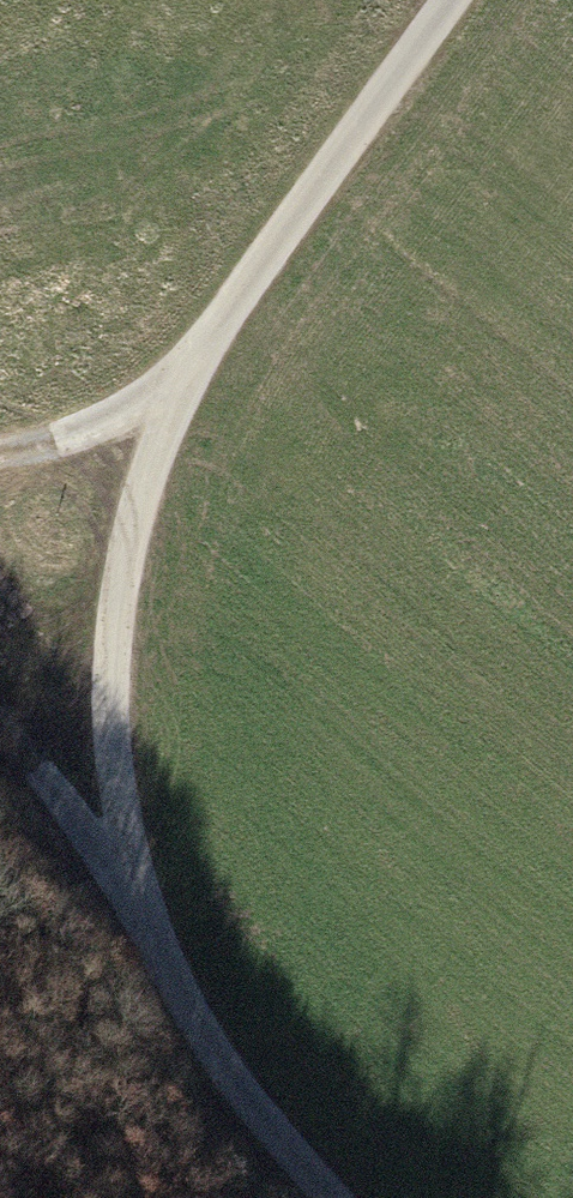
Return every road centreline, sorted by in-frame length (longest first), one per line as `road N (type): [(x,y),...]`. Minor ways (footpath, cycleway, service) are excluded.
road 1 (track): [(112,861),(99,646),(129,499),(179,357),(448,0)]
road 2 (track): [(333,1197),(251,1121),(112,861)]
road 3 (track): [(0,441),(71,427),(179,357)]
road 4 (track): [(0,717),(112,861)]

